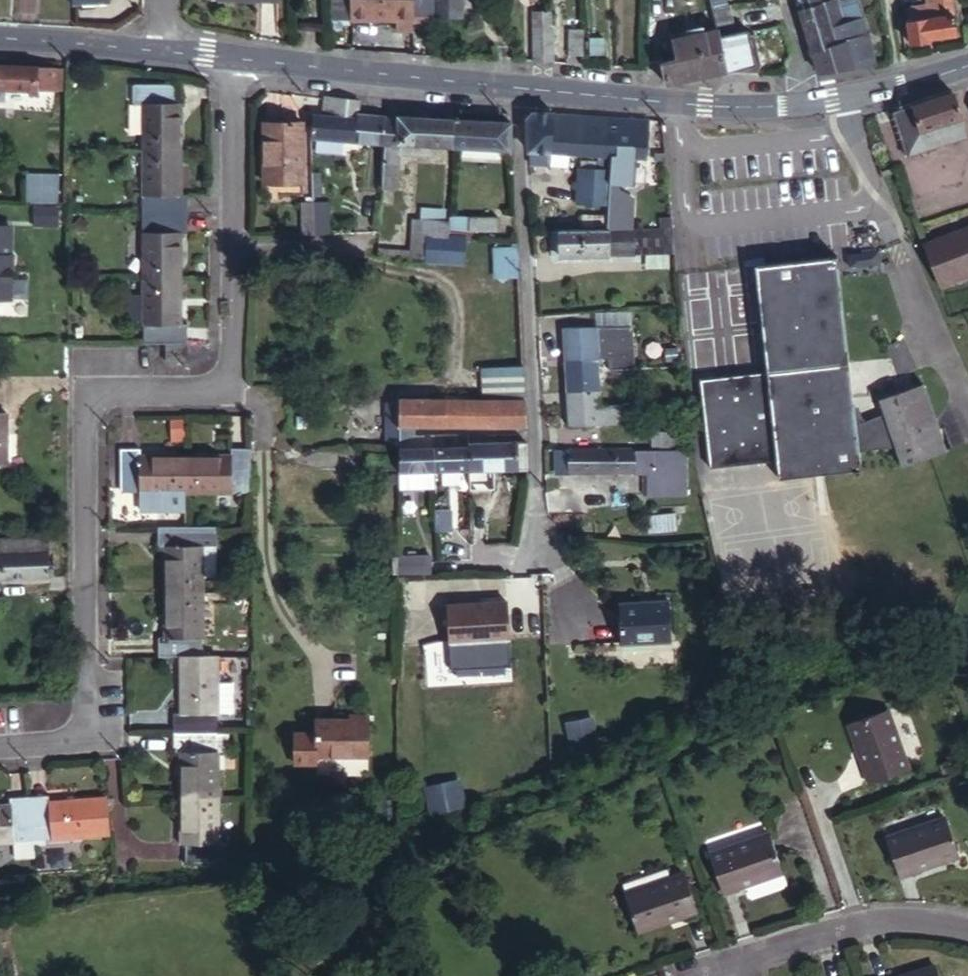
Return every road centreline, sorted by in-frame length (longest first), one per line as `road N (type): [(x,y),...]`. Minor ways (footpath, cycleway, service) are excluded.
road 1 (residential): [(0,746),(85,739),(85,397),(232,393),(229,57)]
road 2 (tertiary): [(967,64),(793,105),(515,87)]
road 3 (residential): [(541,534),(515,87)]
road 4 (residential): [(967,934),(887,918),(689,975)]
road 5 (tertiary): [(515,87),(229,57)]
road 6 (tertiary): [(164,52),(0,38)]

